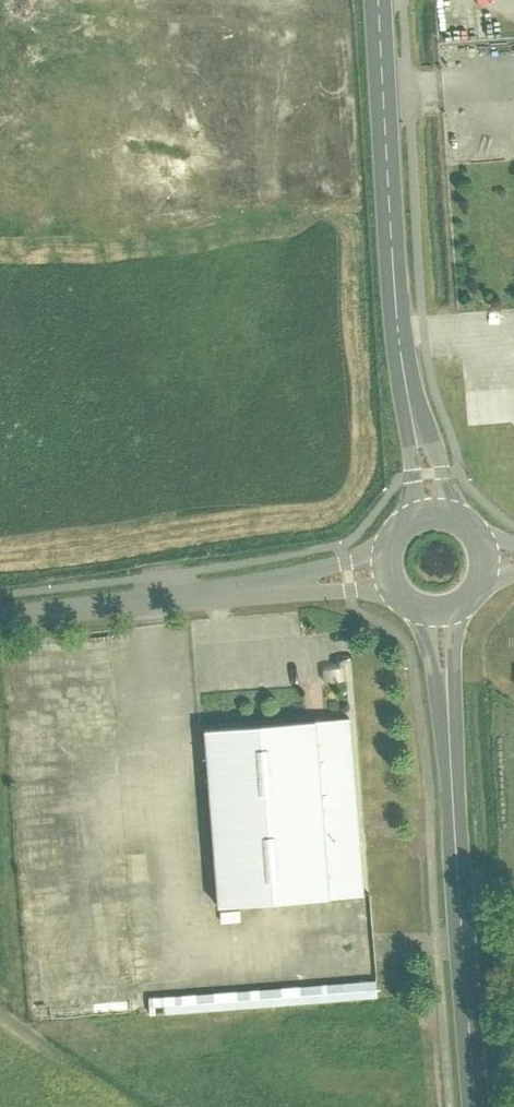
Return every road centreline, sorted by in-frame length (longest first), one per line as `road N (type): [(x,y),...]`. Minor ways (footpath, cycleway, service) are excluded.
road 1 (tertiary): [(378,0),(404,383),(432,507)]
road 2 (tertiary): [(441,606),(477,1106)]
road 3 (unclassified): [(0,618),(387,572)]

